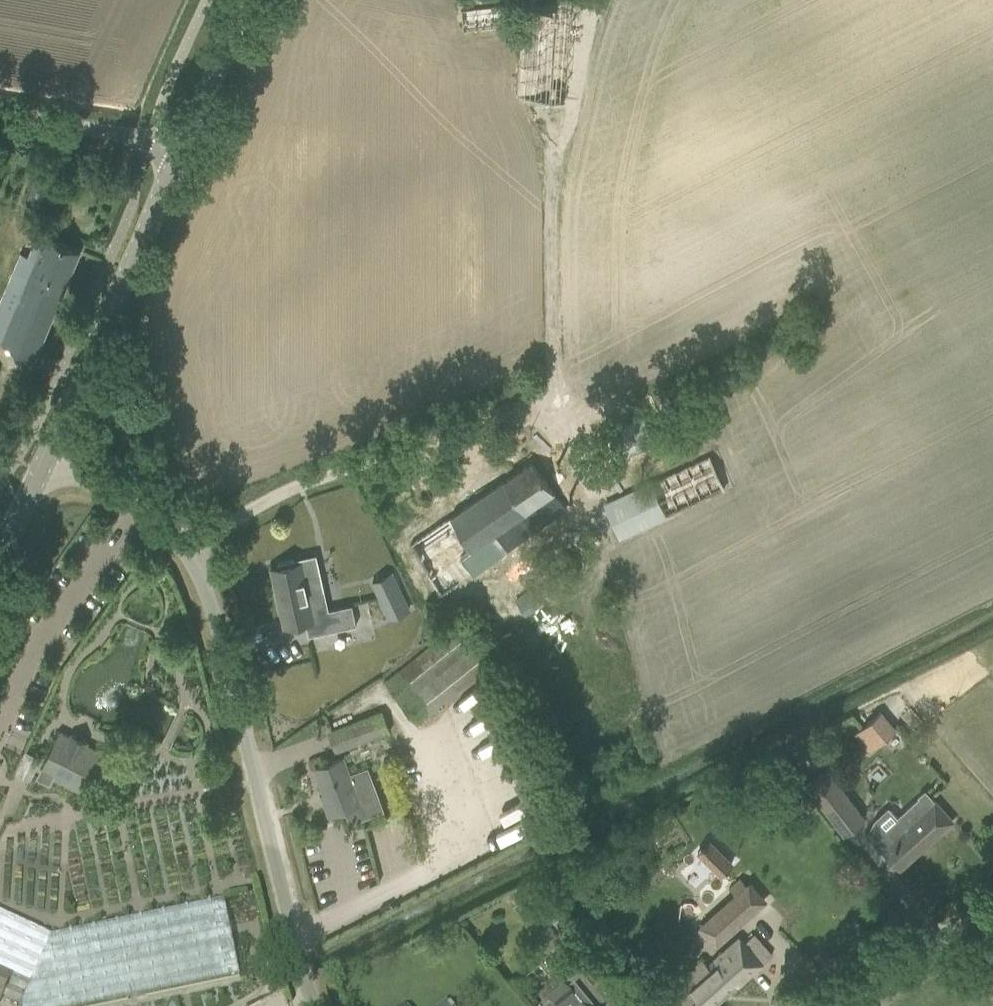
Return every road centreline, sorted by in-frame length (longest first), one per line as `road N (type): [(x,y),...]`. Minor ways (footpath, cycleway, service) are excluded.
road 1 (unclassified): [(185,551),(289,484),(503,409),(520,391),(536,337),(534,146)]
road 2 (unclassified): [(185,551),(213,613),(314,1005)]
road 3 (tertiary): [(39,469),(180,150)]
road 4 (unclassified): [(824,1005),(992,904)]
road 5 (unclassified): [(180,150),(0,113)]
road 6 (unclassified): [(185,551),(119,496),(39,469)]
road 7 (tertiary): [(180,150),(249,0)]

